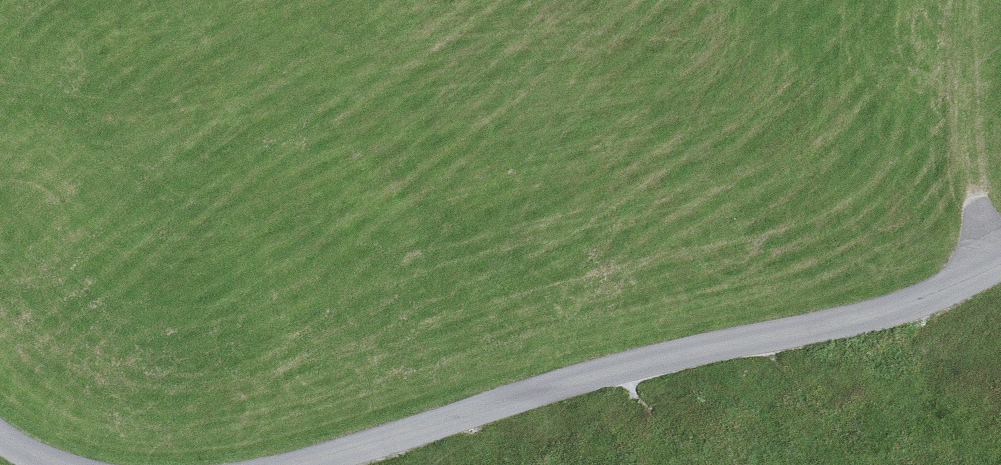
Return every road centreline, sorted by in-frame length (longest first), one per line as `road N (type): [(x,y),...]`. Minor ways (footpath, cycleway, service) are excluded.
road 1 (unclassified): [(1000,261),(912,306),(718,344),(297,464)]
road 2 (track): [(977,273),(974,0)]

